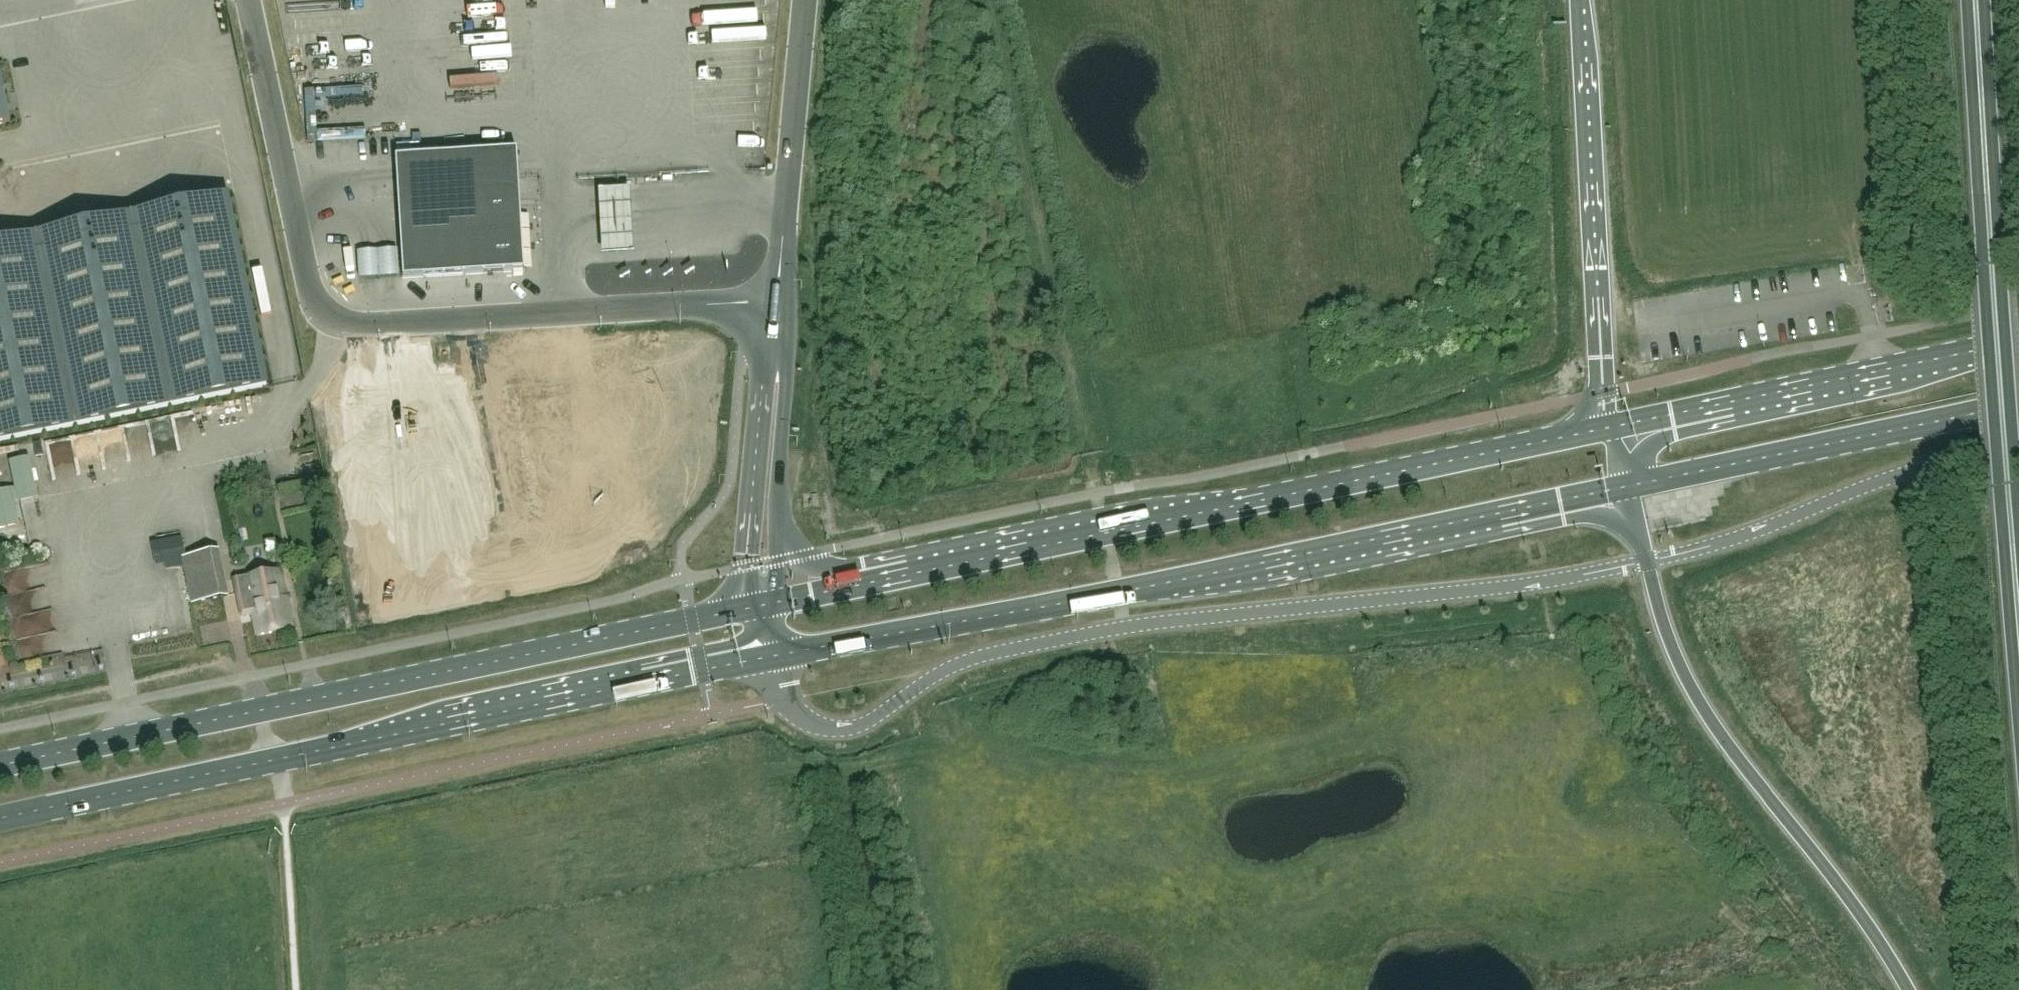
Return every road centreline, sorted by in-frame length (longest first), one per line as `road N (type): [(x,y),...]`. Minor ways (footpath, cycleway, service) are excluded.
road 1 (unclassified): [(784,699),(804,719),(843,728),(968,660),(1063,638),(1472,593),(1646,562)]
road 2 (primary): [(774,655),(1626,487)]
road 3 (primary): [(1608,427),(768,603)]
road 4 (primary): [(0,818),(774,655)]
road 5 (primary): [(768,603),(0,765)]
road 6 (unclassified): [(778,315),(709,305),(333,322),(315,304),(308,279),(248,0)]
road 7 (trunk): [(2018,622),(1978,0)]
road 8 (trunk): [(1646,562),(1678,665),(1723,740),(1866,920),(1908,989)]
road 9 (track): [(998,0),(1096,494)]
road 10 (trunk): [(1576,0),(1608,427)]
road 11 (primary): [(2018,343),(1608,427)]
road 12 (primary): [(1626,487),(2018,406)]
road 13 (unclassified): [(1646,562),(1752,534),(1929,466),(2018,444)]
road 14 (unclassified): [(804,0),(778,315)]
road 15 (track): [(283,804),(298,989)]
road 16 (unclassified): [(768,603),(772,429)]
road 17 (track): [(252,676),(283,804)]

